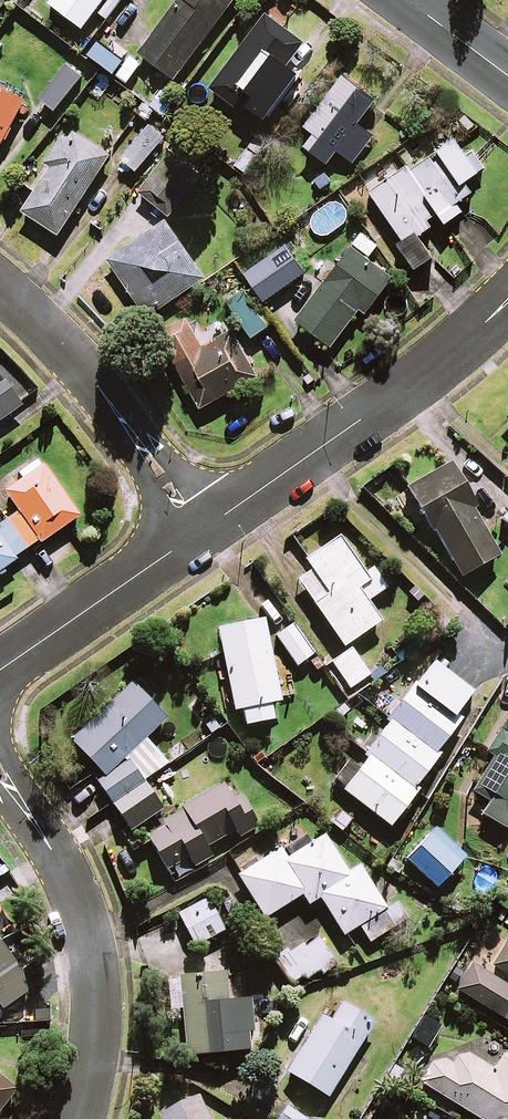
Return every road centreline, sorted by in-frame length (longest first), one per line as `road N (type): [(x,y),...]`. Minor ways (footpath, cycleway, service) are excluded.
road 1 (residential): [(202,532),(438,363),(507,301)]
road 2 (residential): [(78,1118),(97,1008),(89,930),(52,850),(0,772)]
road 3 (residential): [(0,287),(80,365),(202,532)]
road 4 (residential): [(0,671),(202,532)]
road 5 (tertiary): [(407,0),(507,77)]

